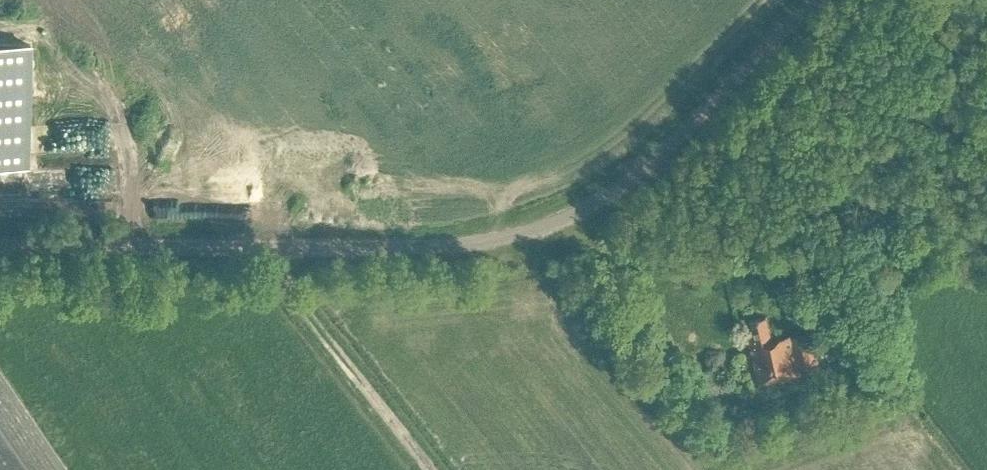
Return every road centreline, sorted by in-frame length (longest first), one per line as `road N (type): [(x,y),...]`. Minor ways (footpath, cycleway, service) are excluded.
road 1 (unclassified): [(0,243),(442,250),(515,243),(577,213),(646,159),(800,0)]

